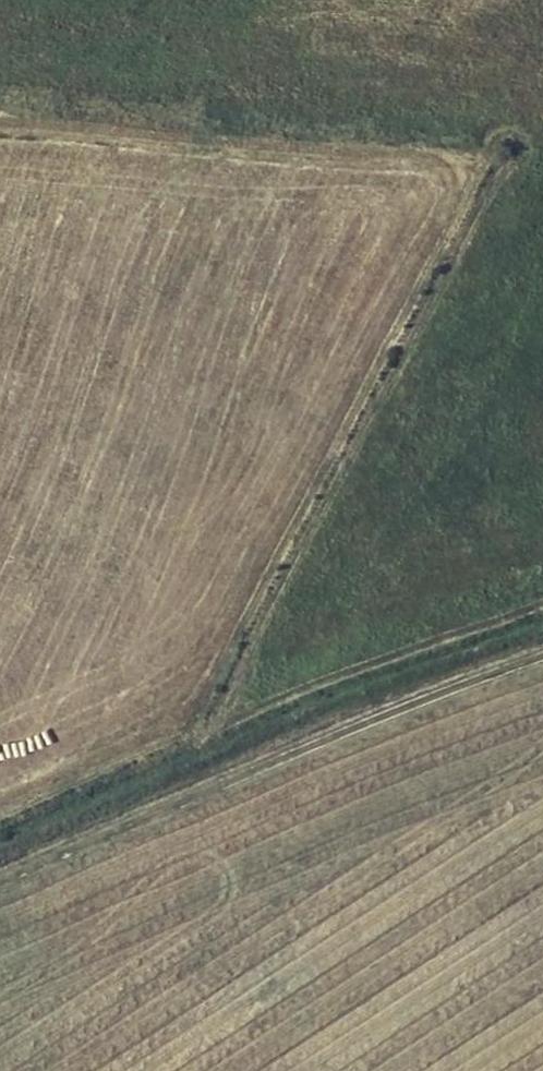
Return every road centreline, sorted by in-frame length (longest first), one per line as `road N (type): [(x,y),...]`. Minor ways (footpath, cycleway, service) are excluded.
road 1 (track): [(0,870),(542,647)]

